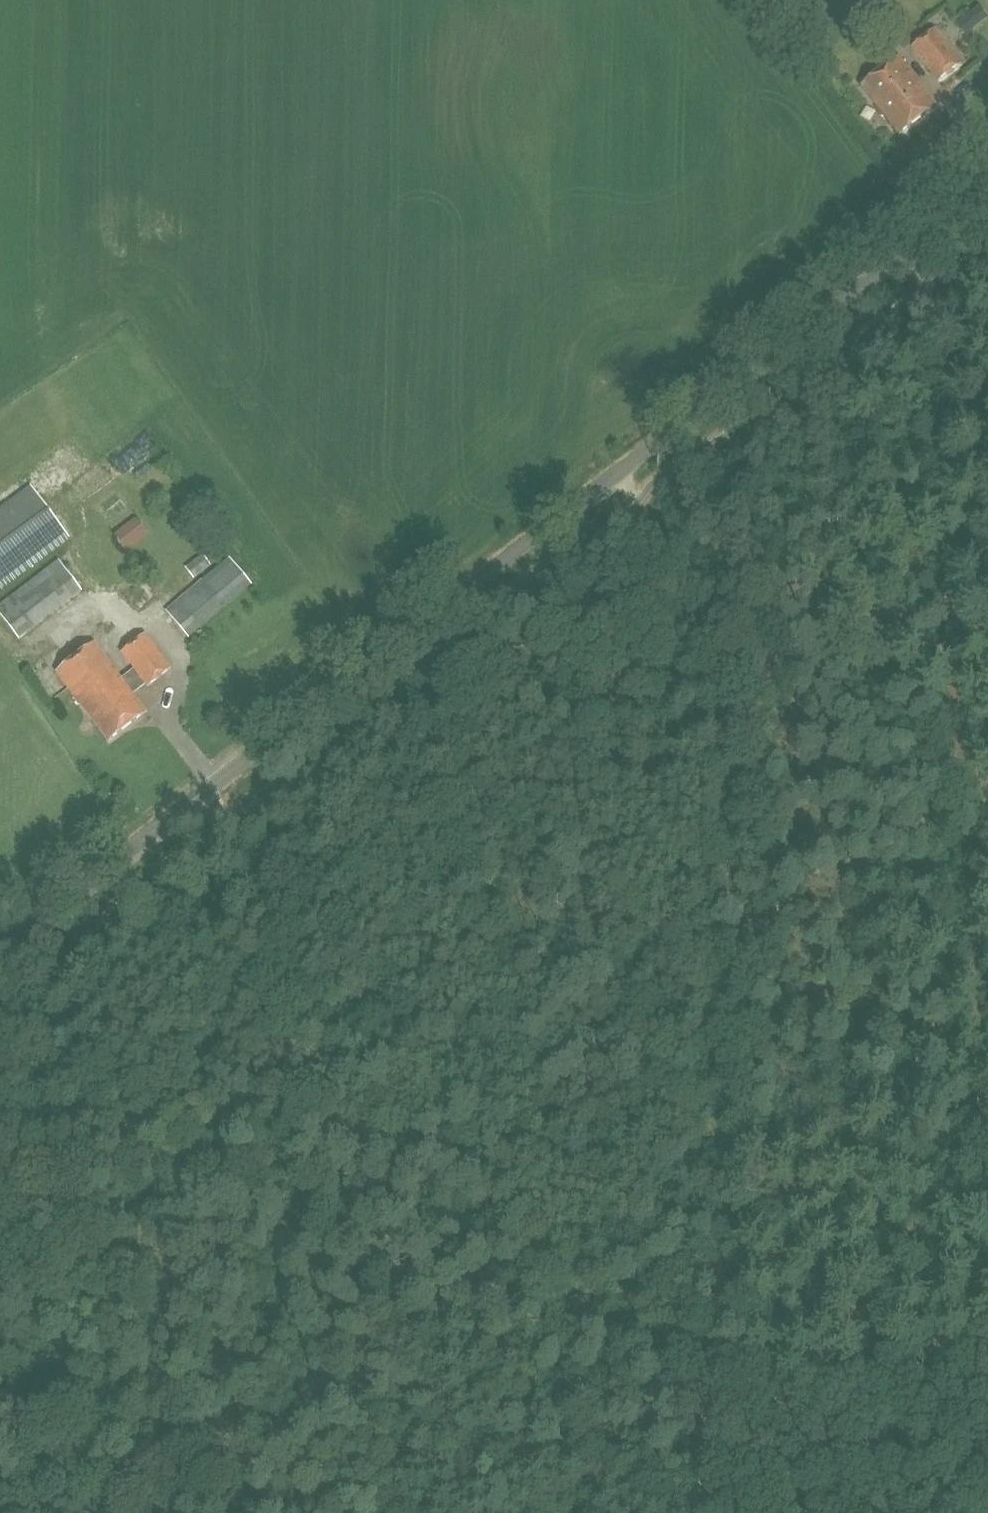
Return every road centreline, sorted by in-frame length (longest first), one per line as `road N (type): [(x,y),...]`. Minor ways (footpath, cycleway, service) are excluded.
road 1 (tertiary): [(0,946),(987,190)]

